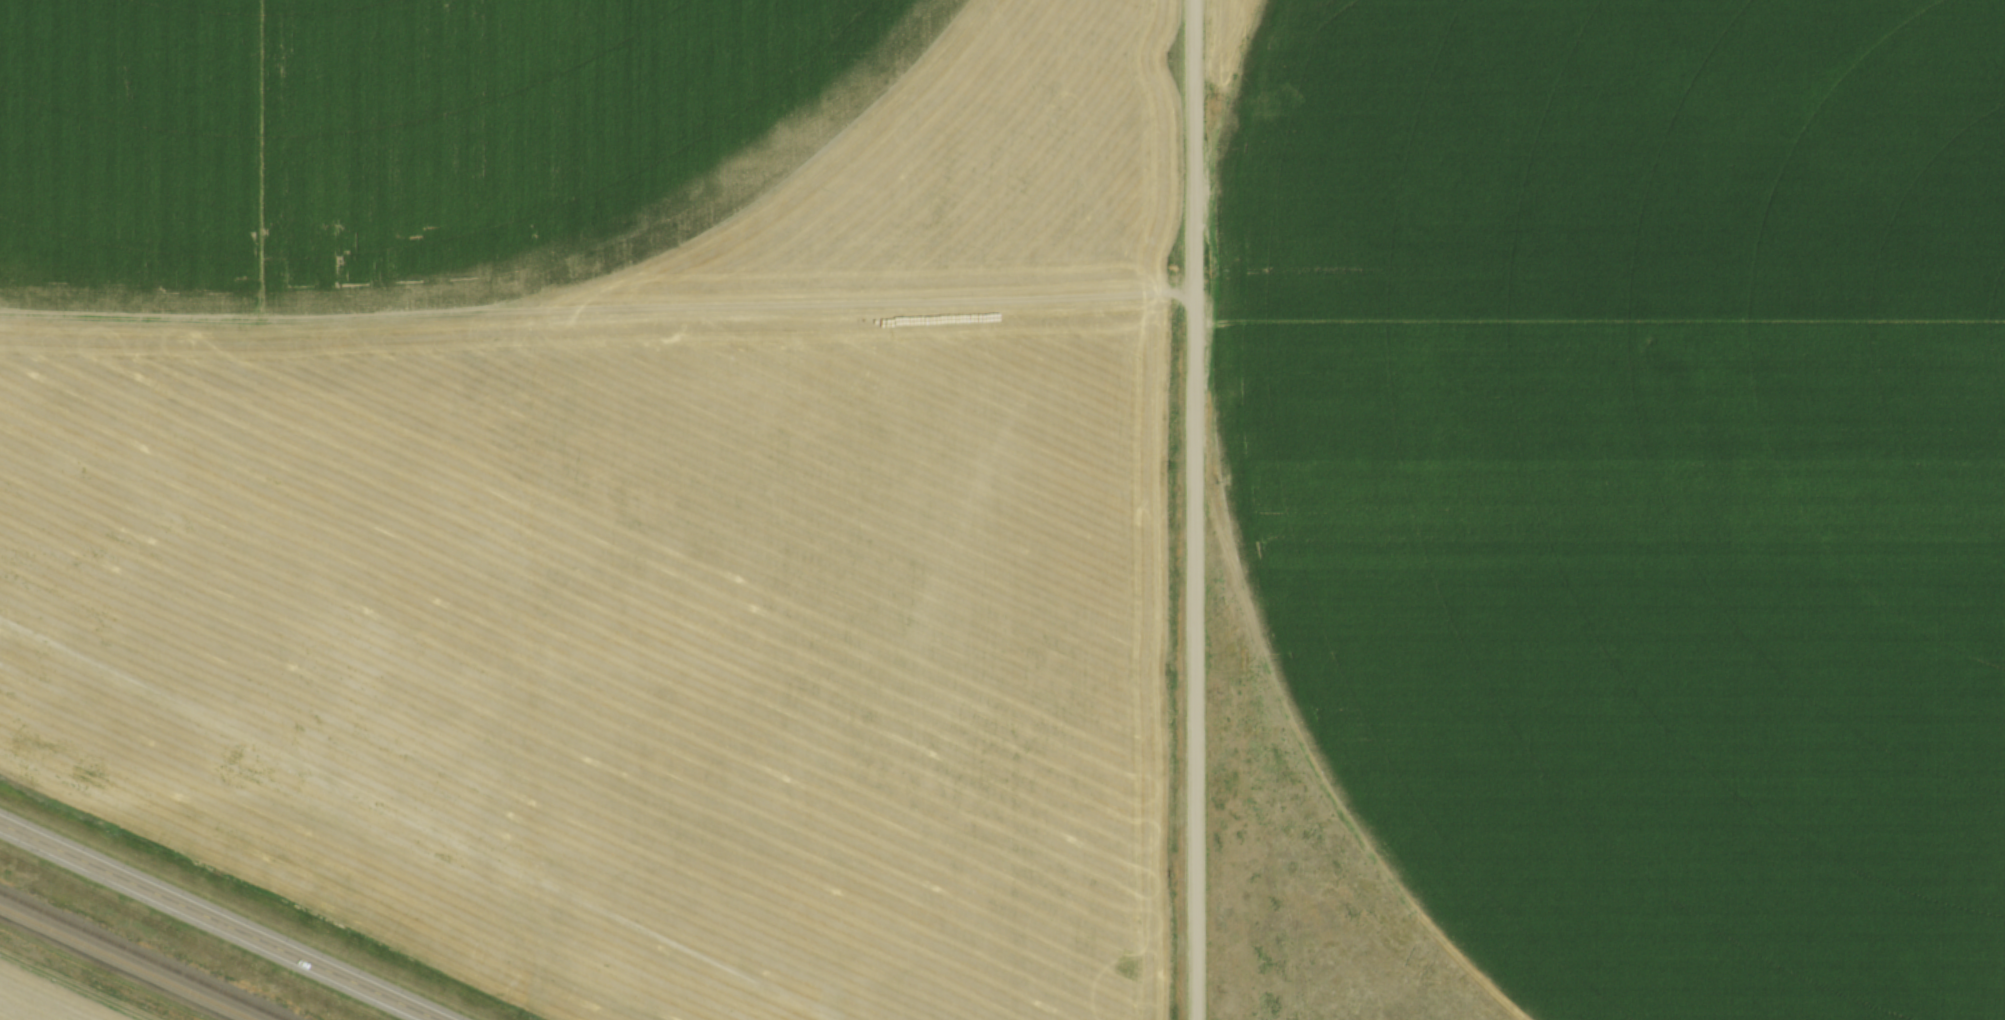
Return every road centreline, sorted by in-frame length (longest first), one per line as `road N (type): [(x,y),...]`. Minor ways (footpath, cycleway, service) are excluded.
road 1 (residential): [(1196,0),(1198,1019)]
road 2 (primary): [(445,1019),(0,820)]

